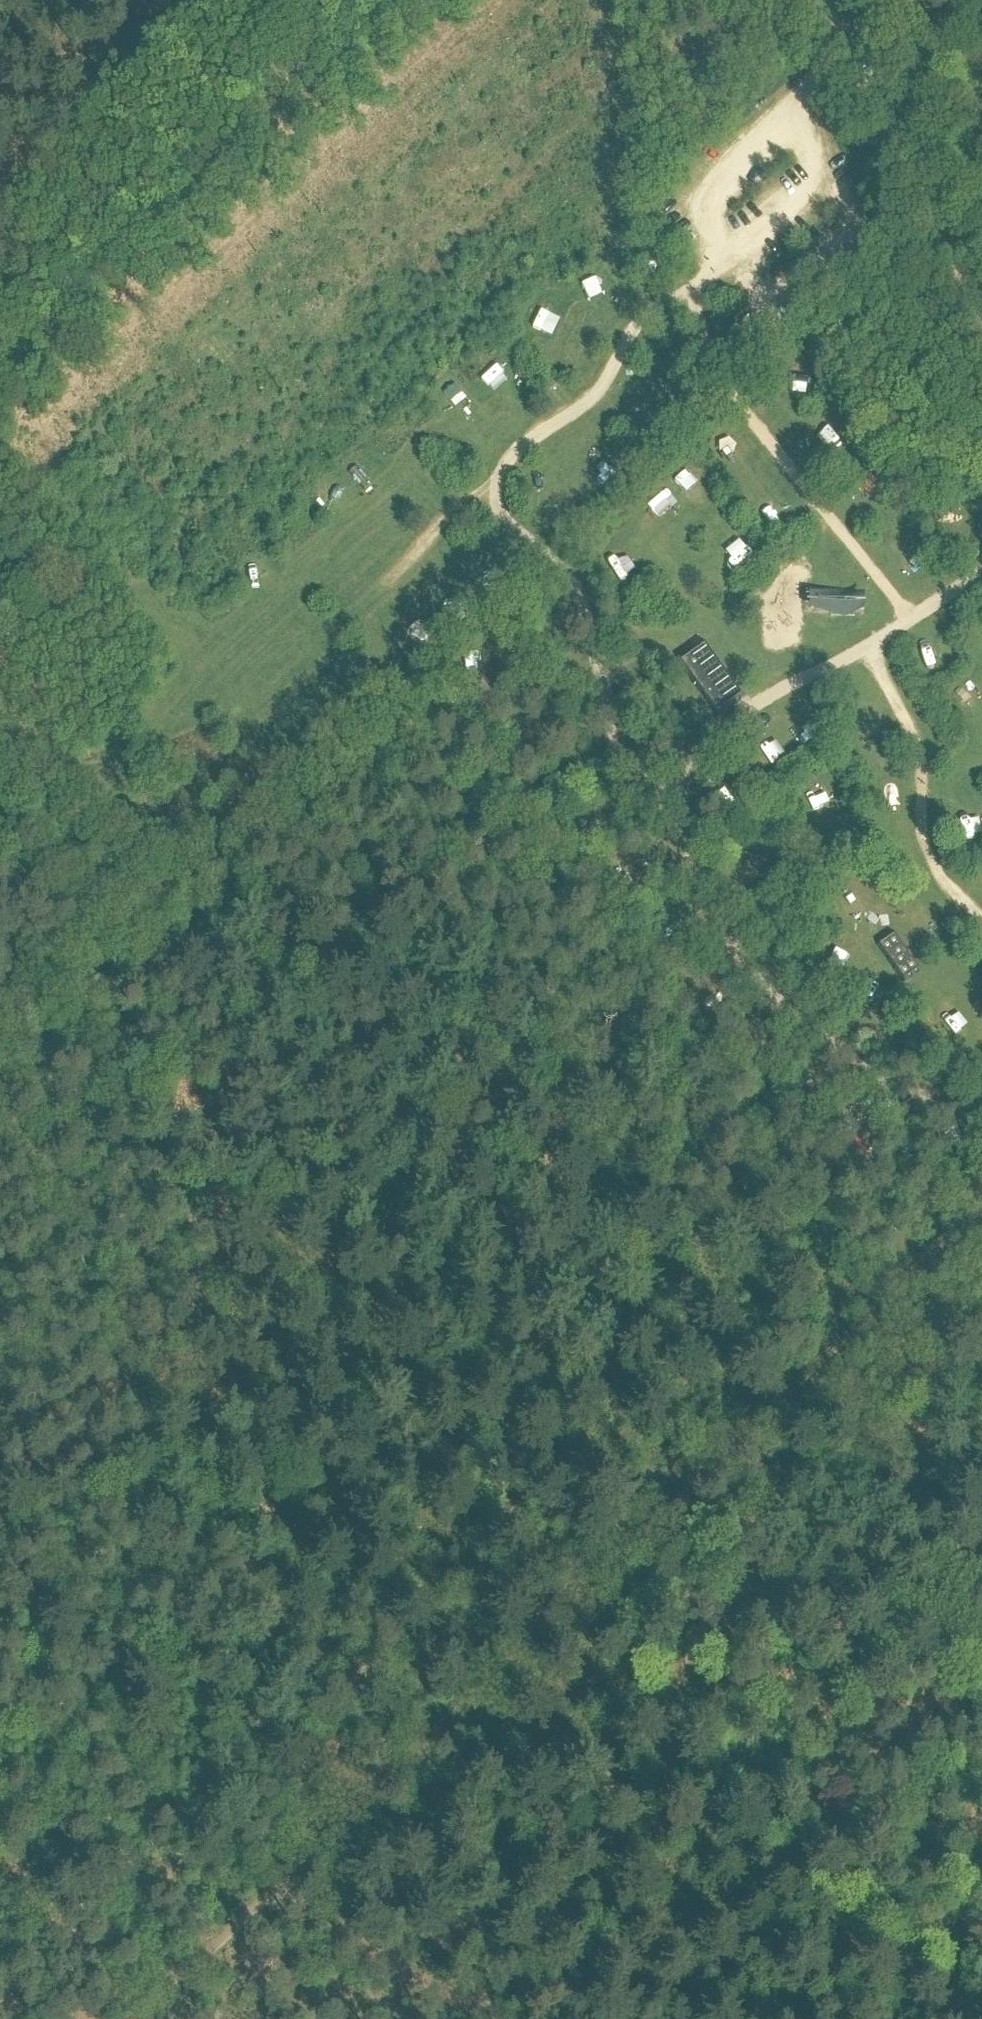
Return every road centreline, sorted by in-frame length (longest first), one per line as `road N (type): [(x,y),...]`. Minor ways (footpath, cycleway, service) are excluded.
road 1 (track): [(139,2018),(981,1205)]
road 2 (track): [(671,807),(626,756),(576,590),(510,529),(500,513),(498,480),(546,428),(596,394),(654,308),(693,289),(812,182),(797,107)]
road 3 (track): [(671,807),(682,849),(735,948),(789,1011),(892,1088),(925,1097),(981,1066)]
road 4 (track): [(981,573),(728,721),(704,742),(671,807)]
road 5 (track): [(829,0),(981,327)]
road 6 (track): [(869,645),(915,737),(921,831),(936,873),(981,922)]
road 7 (track): [(853,49),(704,195),(725,260)]
road 8 (track): [(911,618),(739,401)]
road 9 (track): [(498,480),(449,516),(374,595)]

